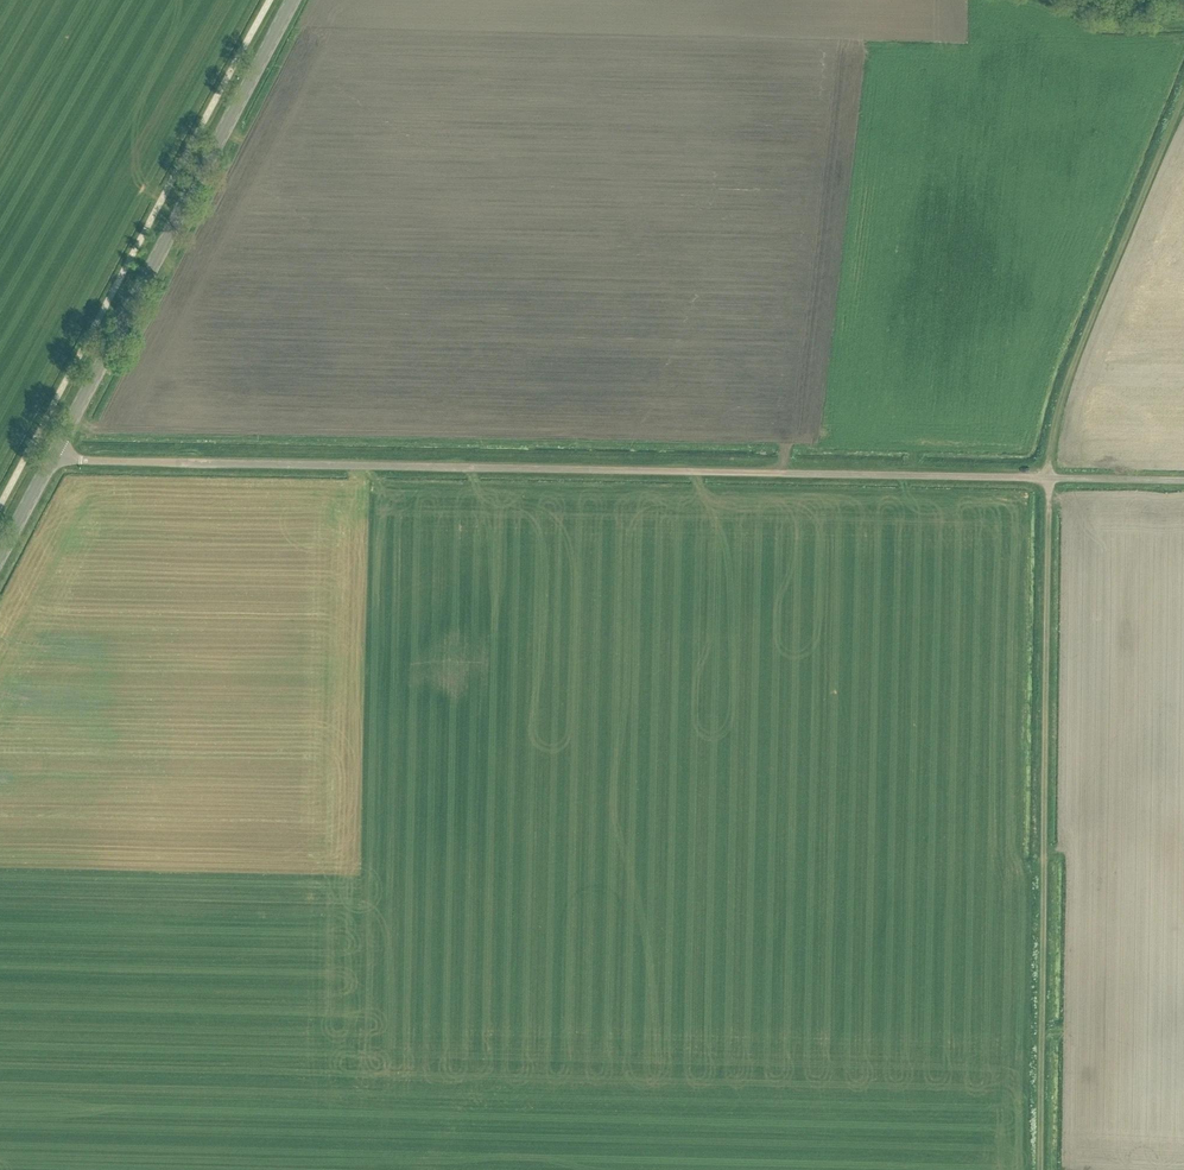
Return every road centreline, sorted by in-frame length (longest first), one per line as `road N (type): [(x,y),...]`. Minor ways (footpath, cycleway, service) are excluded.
road 1 (unclassified): [(1183,479),(81,458),(54,451)]
road 2 (track): [(1039,1169),(1049,458),(1067,382),(1183,91)]
road 3 (primary): [(54,451),(292,0)]

